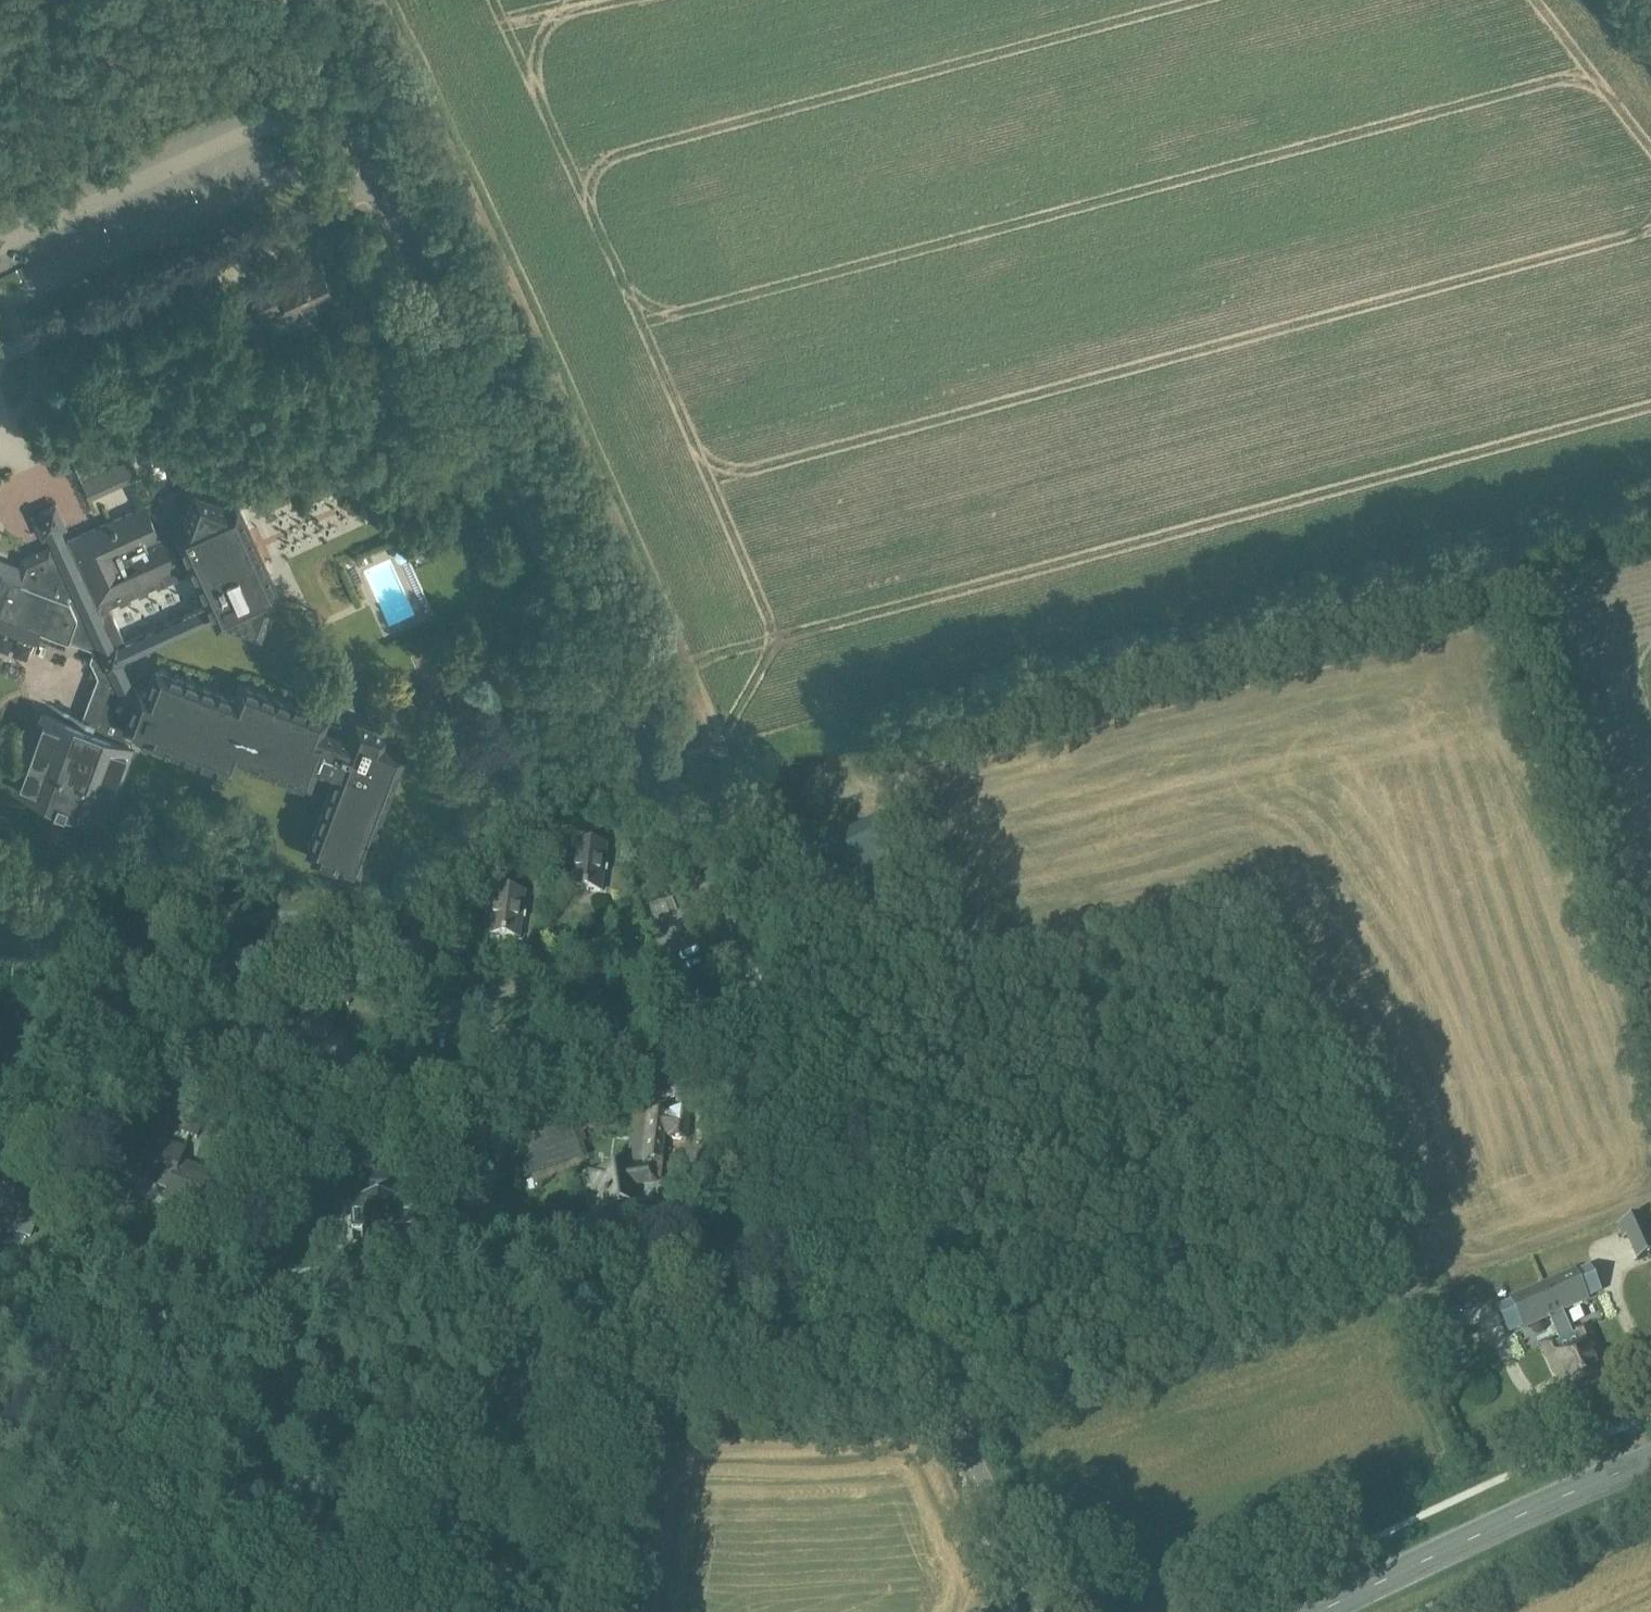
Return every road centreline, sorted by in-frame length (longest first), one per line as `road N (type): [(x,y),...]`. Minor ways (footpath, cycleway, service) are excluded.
road 1 (tertiary): [(919,1372),(295,0)]
road 2 (unclassified): [(919,1372),(633,1287),(544,1275),(408,1273),(0,1298)]
road 3 (primary): [(1321,1611),(1650,1461)]
road 4 (tertiary): [(1036,1611),(919,1372)]

